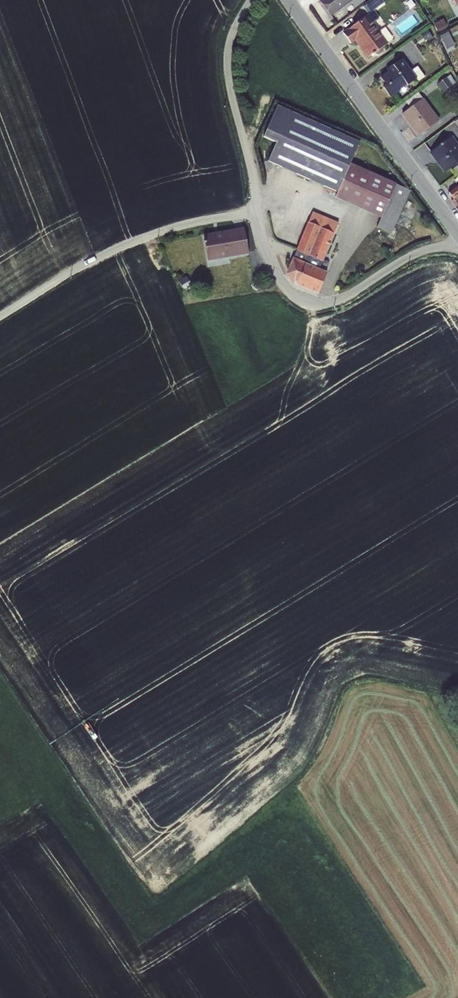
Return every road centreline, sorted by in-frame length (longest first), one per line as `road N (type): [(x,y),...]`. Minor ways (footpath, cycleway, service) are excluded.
road 1 (residential): [(457,235),(291,0)]
road 2 (unclassified): [(0,315),(144,237),(255,209)]
road 3 (unclassified): [(255,209),(273,271),(308,301),(344,297),(404,260),(457,240)]
road 4 (unclassified): [(250,0),(231,34),(227,70),(255,209)]

